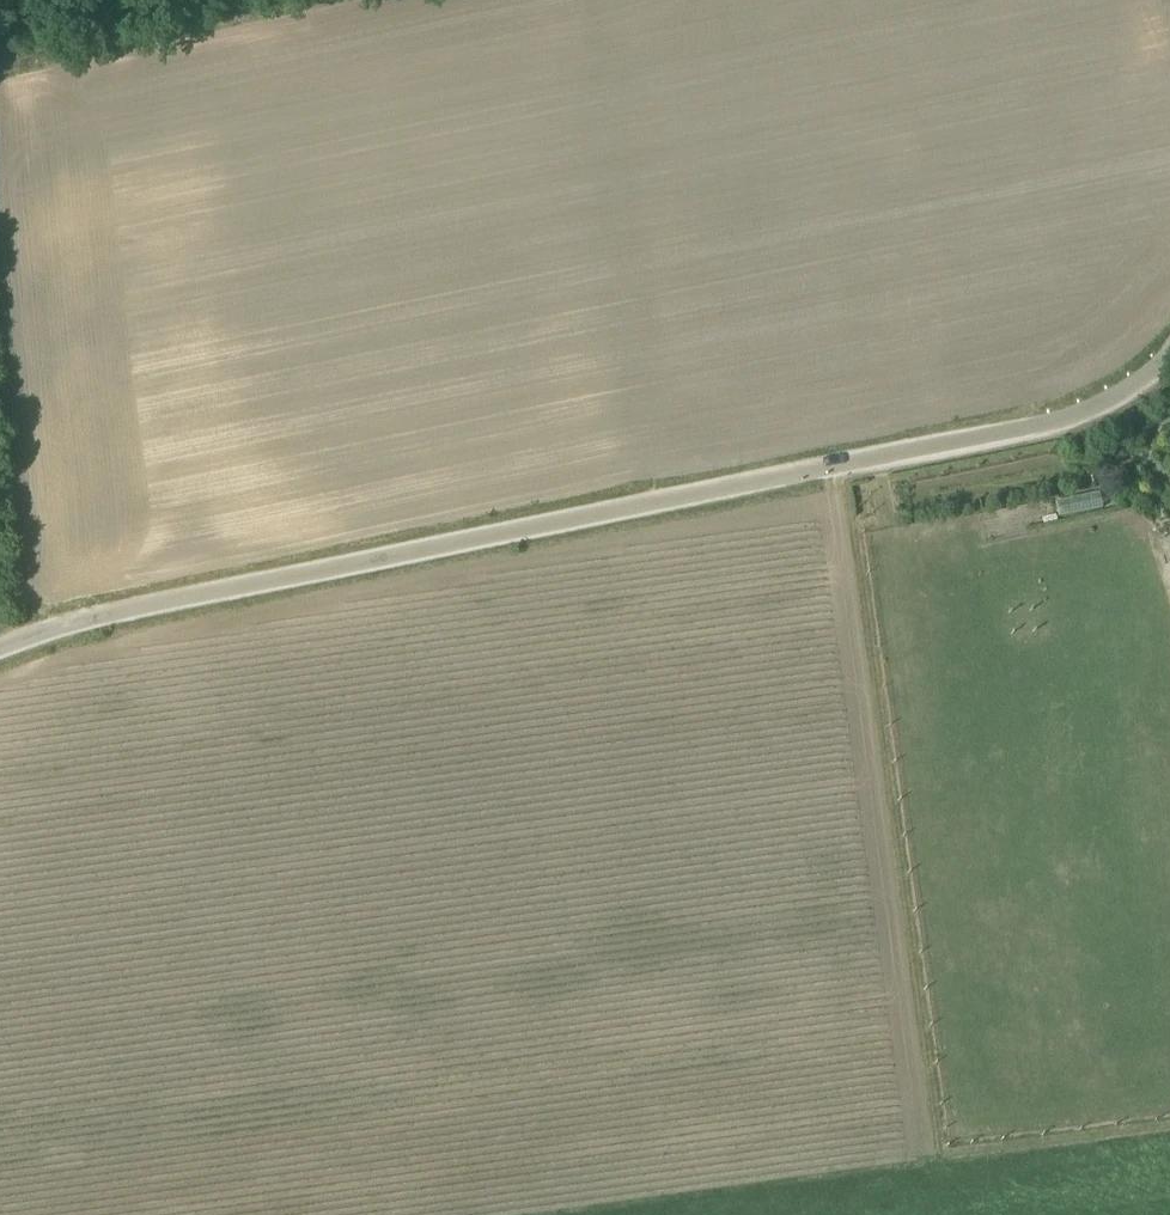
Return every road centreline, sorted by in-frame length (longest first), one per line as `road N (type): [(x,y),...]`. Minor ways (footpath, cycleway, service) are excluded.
road 1 (unclassified): [(0,639),(90,604),(1094,403),(1169,359)]

